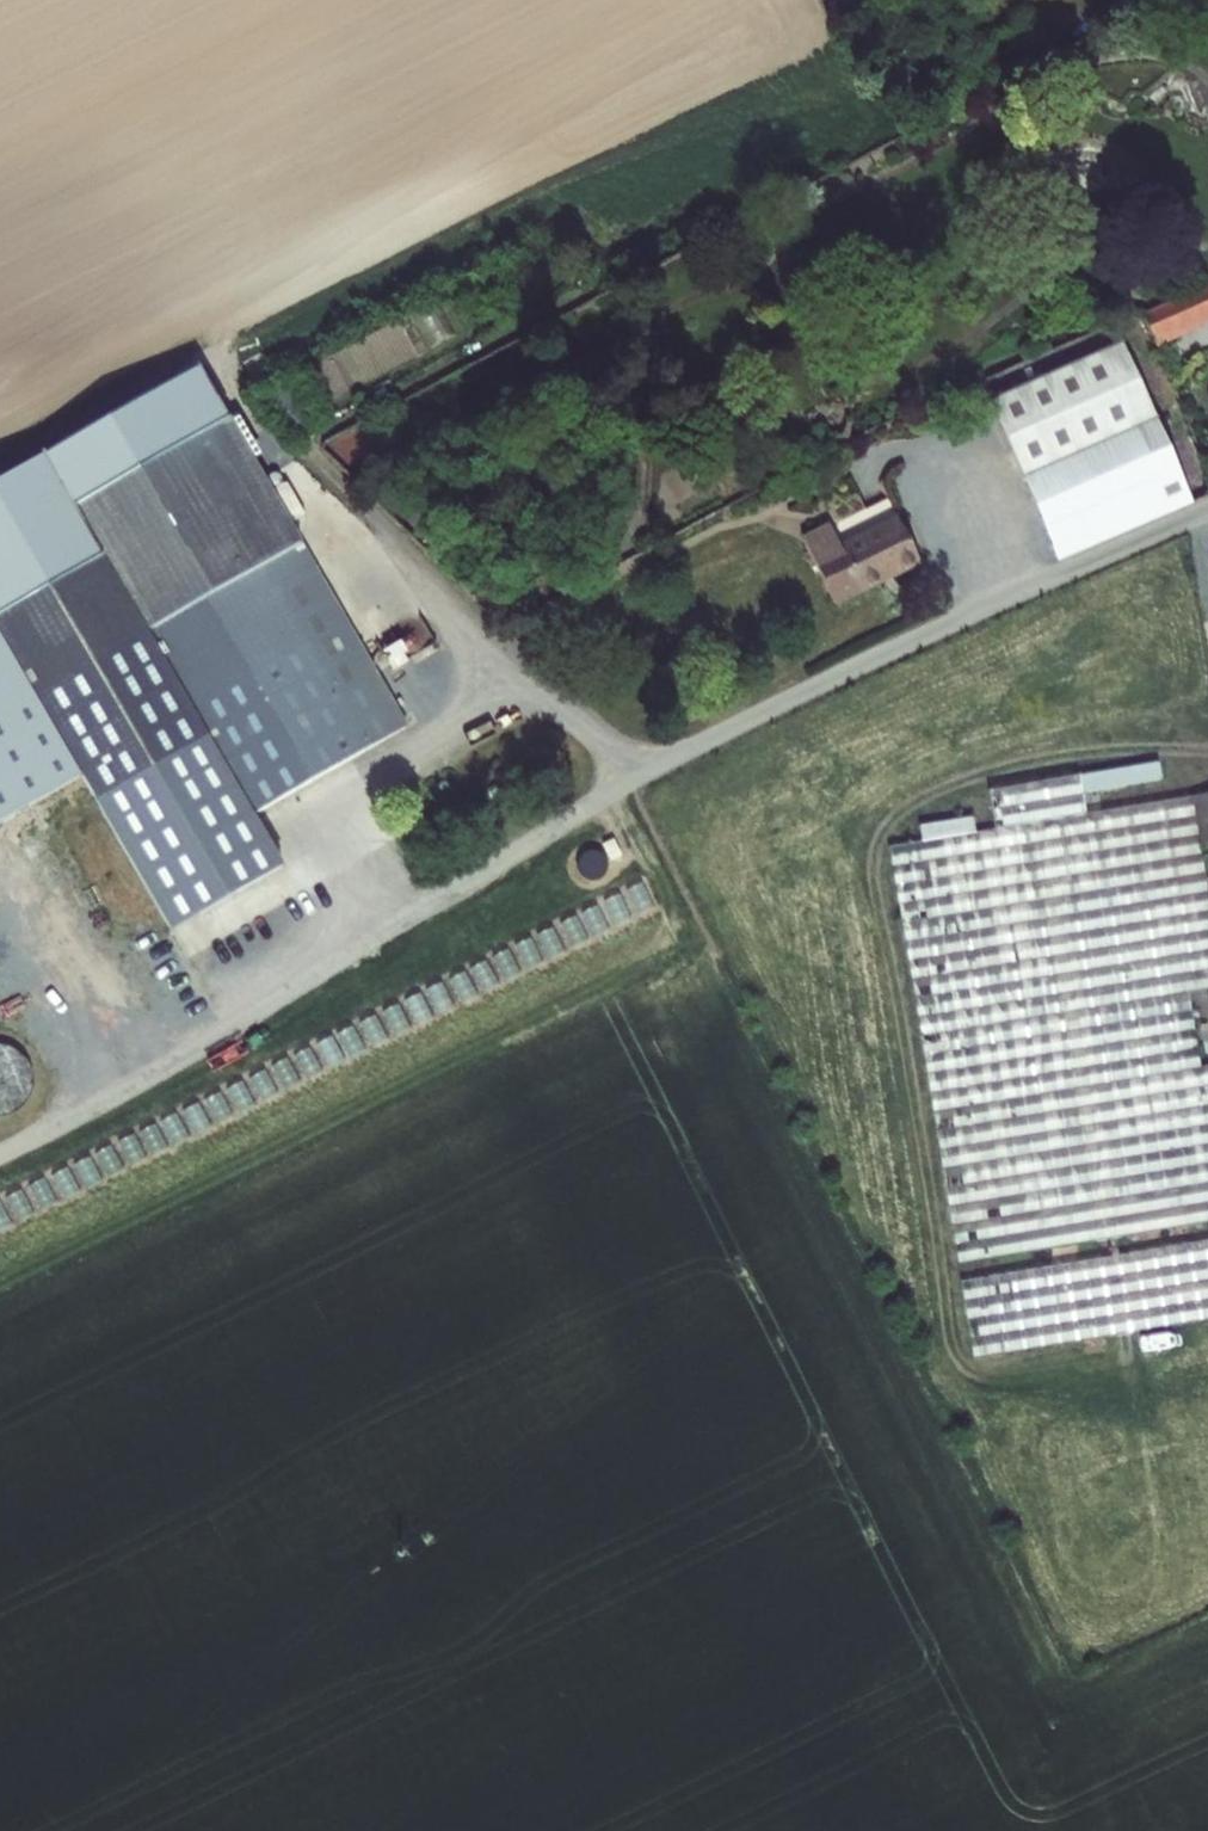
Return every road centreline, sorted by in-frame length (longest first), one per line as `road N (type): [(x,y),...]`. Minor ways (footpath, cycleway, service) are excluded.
road 1 (unclassified): [(0,1152),(152,1075),(664,761),(1207,506)]

